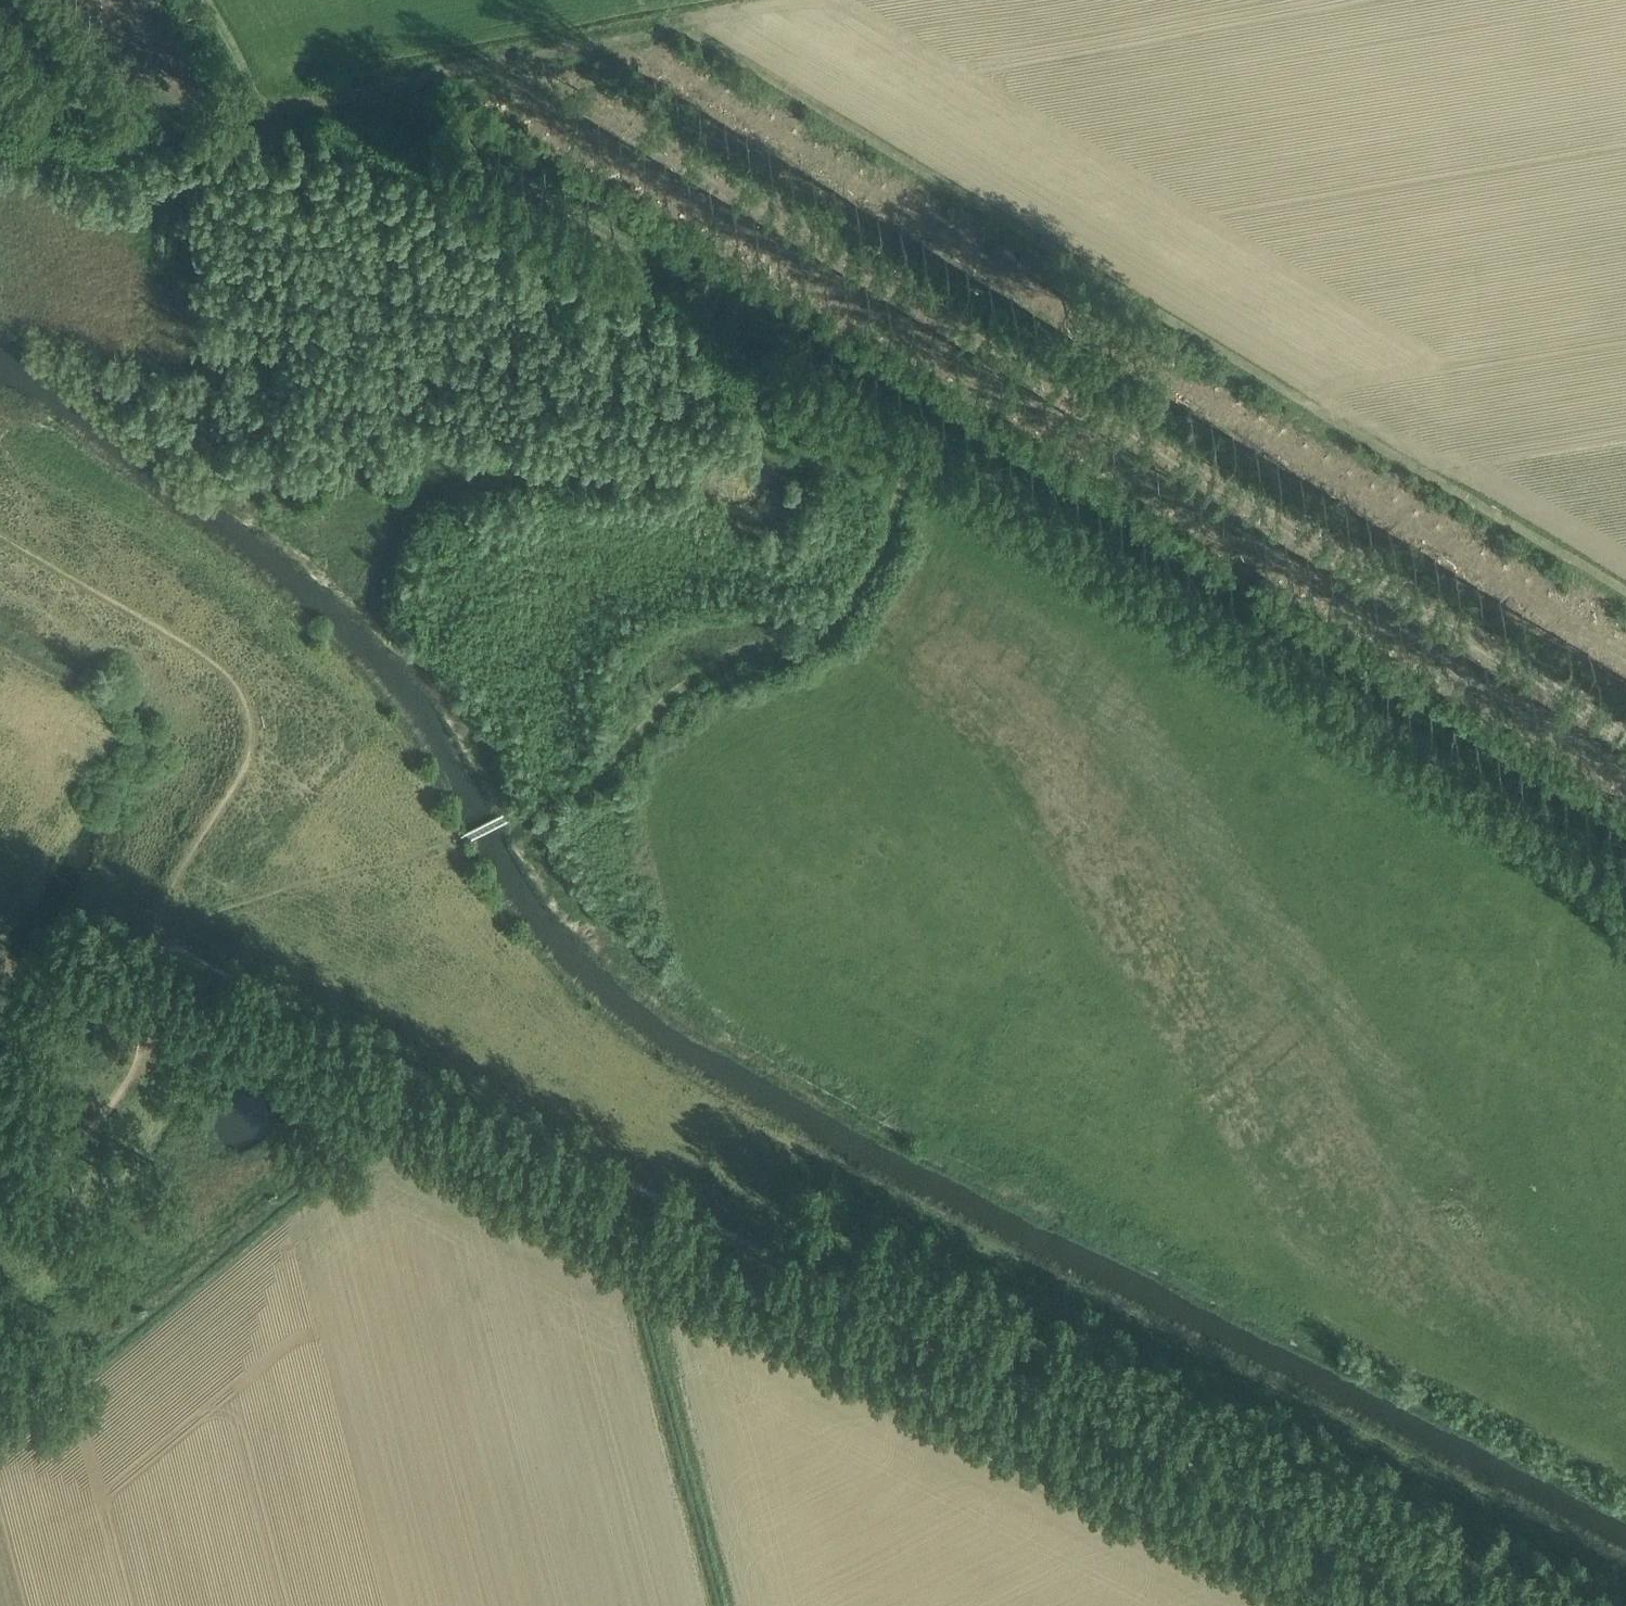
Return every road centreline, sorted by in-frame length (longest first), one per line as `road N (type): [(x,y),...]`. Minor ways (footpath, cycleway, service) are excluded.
road 1 (track): [(1625,858),(434,125),(248,109)]
road 2 (track): [(248,109),(61,121),(0,108)]

